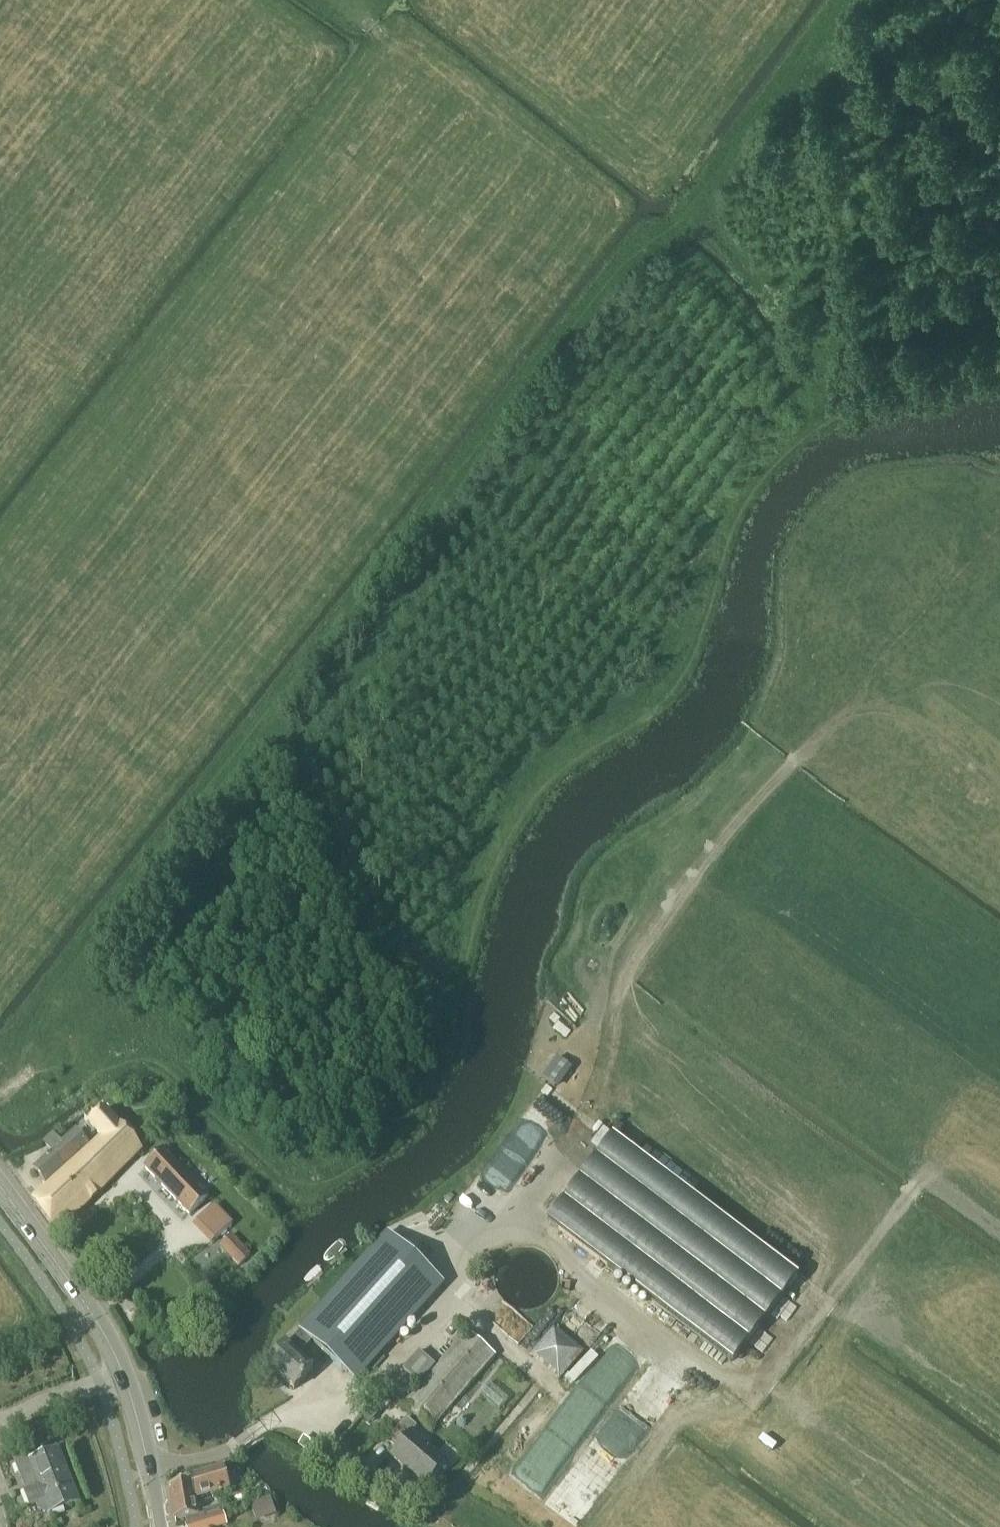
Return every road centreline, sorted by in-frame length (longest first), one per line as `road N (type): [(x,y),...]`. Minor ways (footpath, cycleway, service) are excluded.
road 1 (tertiary): [(162,1526),(120,1371),(90,1311),(0,1188)]

